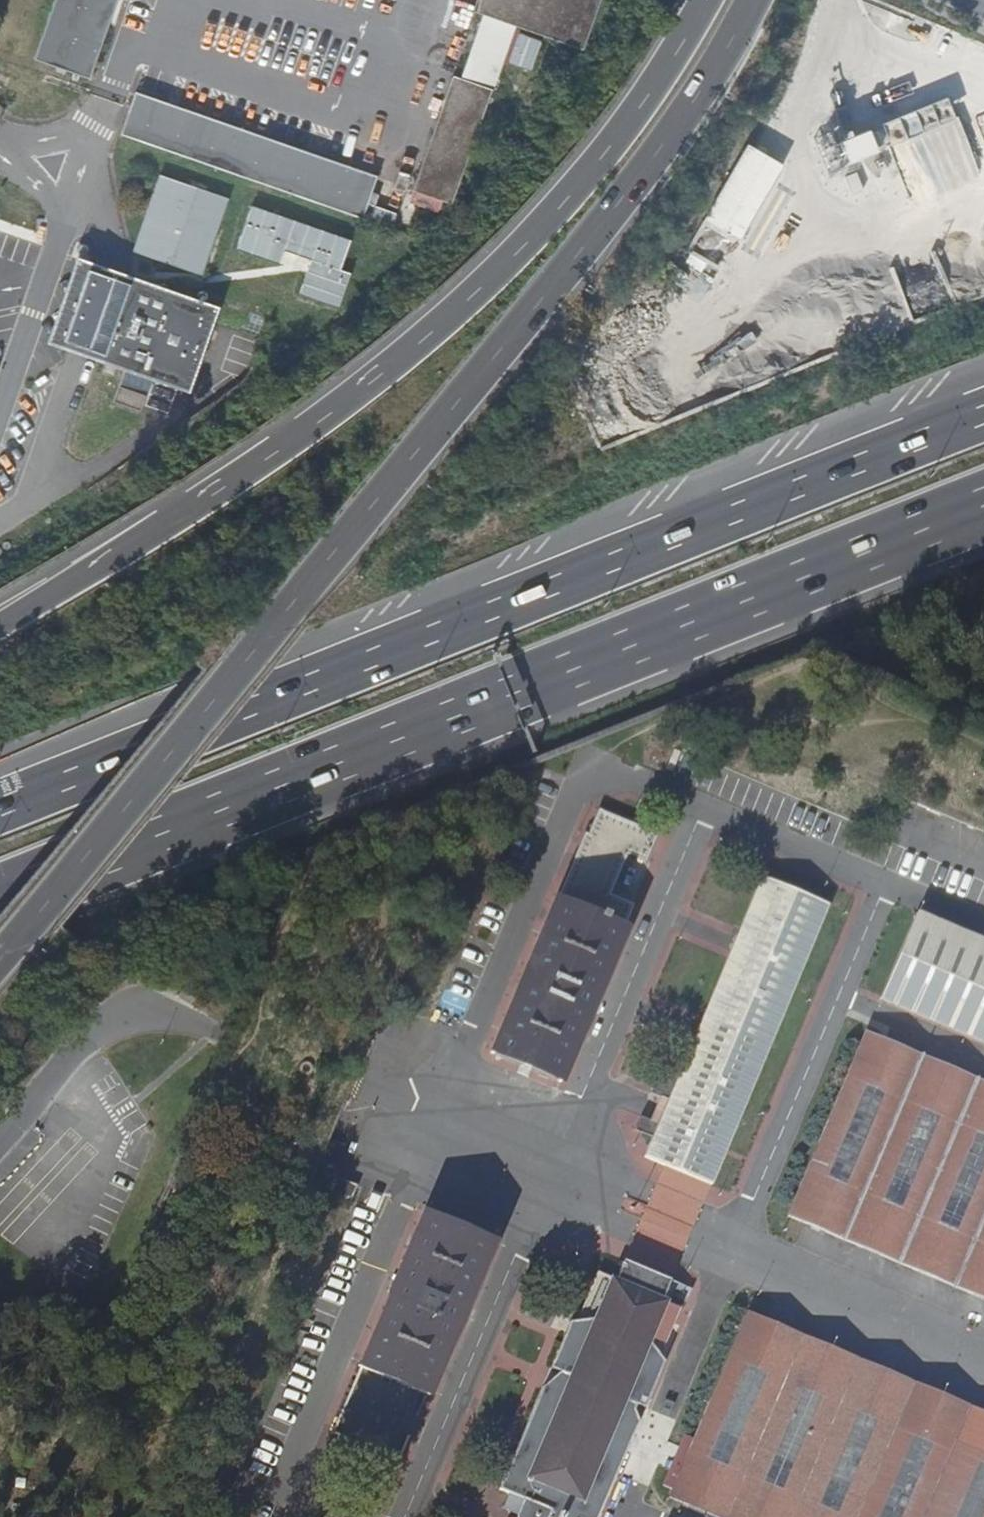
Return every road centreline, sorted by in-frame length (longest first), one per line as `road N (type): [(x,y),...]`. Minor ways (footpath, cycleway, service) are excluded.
road 1 (motorway): [(0,955),(580,254),(663,144),(749,0)]
road 2 (motorway): [(0,899),(983,507)]
road 3 (motorway): [(983,417),(0,808)]
road 4 (motorway): [(703,0),(649,95),(583,183),(450,318),(214,494),(0,622)]
road 5 (residential): [(379,1107),(164,1015),(114,1027),(80,1048),(0,1139)]

